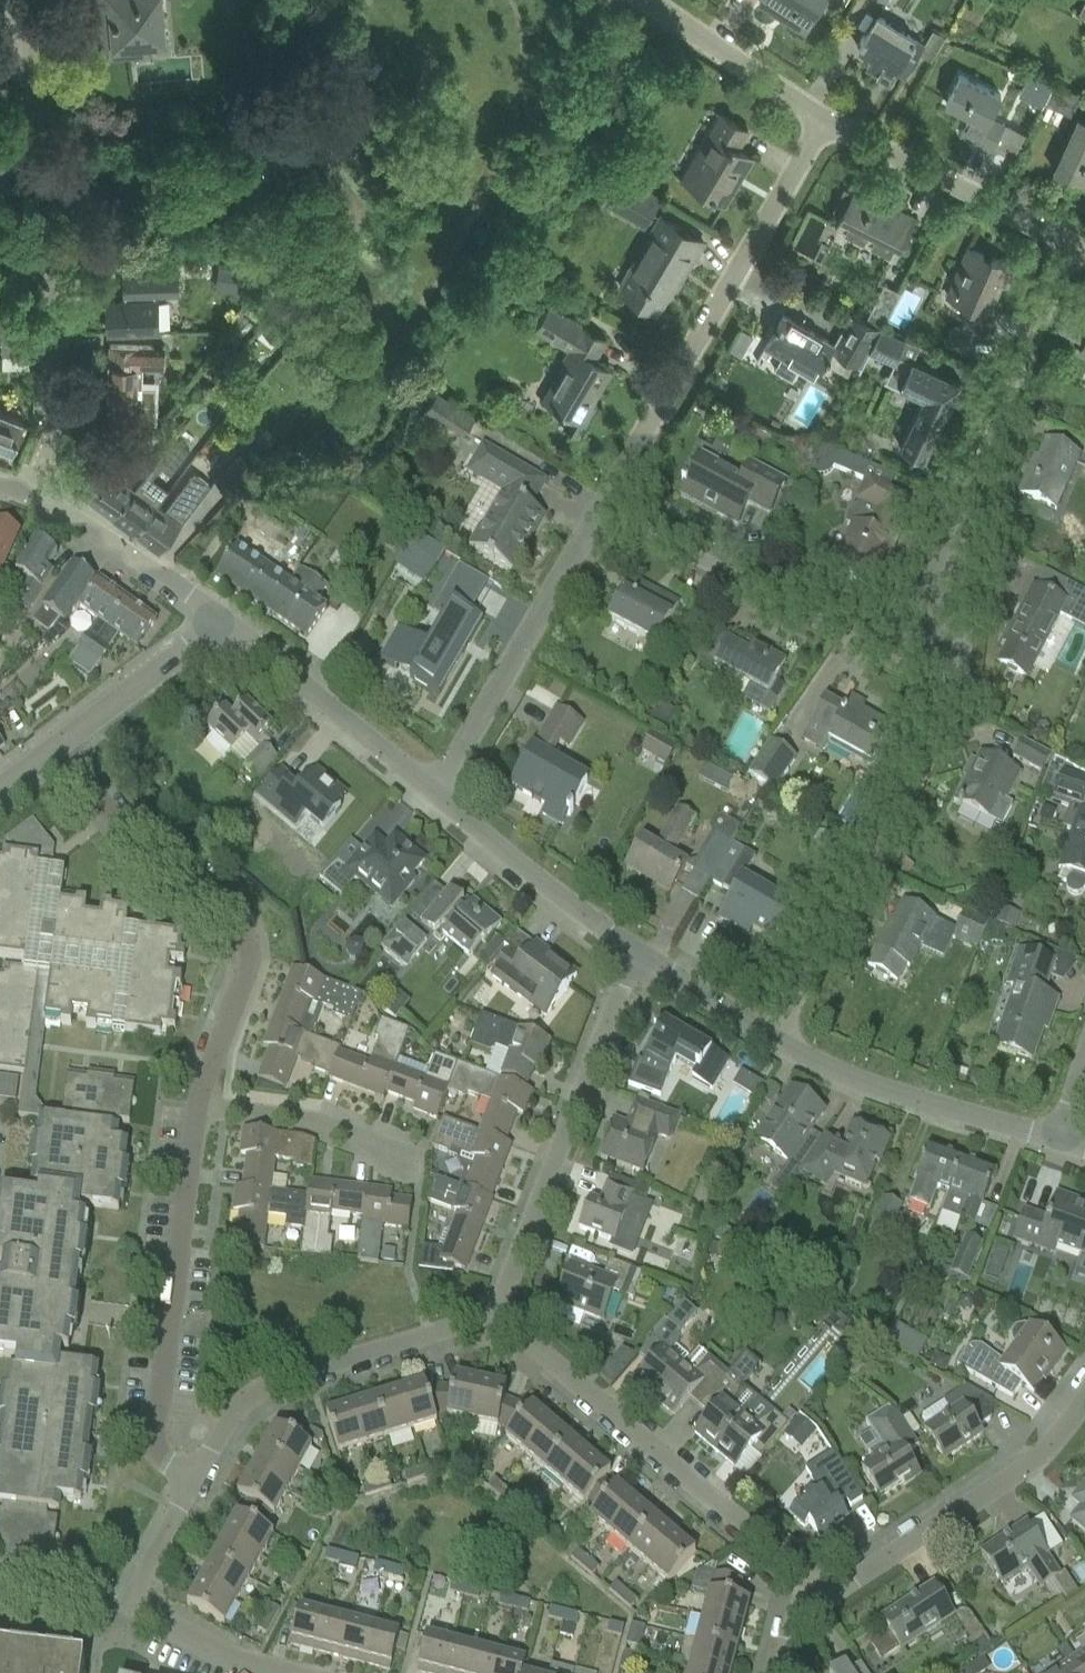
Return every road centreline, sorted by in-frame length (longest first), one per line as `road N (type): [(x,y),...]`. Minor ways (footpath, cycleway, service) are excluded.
road 1 (residential): [(48,493),(58,292),(29,16)]
road 2 (residential): [(775,1042),(957,697),(895,662)]
road 3 (residential): [(895,662),(1076,245)]
road 4 (residential): [(54,746),(122,831),(232,922),(247,951),(195,1111)]
road 5 (residential): [(825,119),(601,507)]
road 6 (residential): [(495,1314),(821,1594)]
road 7 (residential): [(195,1111),(151,1433),(194,1478)]
road 8 (residential): [(495,1314),(630,954)]
road 9 (residential): [(194,1478),(246,1402),(270,1384),(495,1314)]
road 10 (residential): [(895,662),(601,507)]
road 11 (residential): [(601,507),(436,794)]
road 12 (residential): [(821,1594),(1051,1443),(1084,1398)]
road 13 (unclassified): [(775,1042),(835,1073),(1061,1138)]
road 14 (residential): [(825,119),(1076,245)]
road 15 (unclassified): [(222,621),(436,794)]
road 16 (unclassified): [(436,794),(630,954)]
road 17 (residential): [(195,1111),(303,1123),(407,1165)]
road 18 (unclassified): [(48,493),(222,621)]
road 19 (residential): [(649,0),(825,119)]
road 20 (residential): [(54,746),(222,621)]
road 21 (unclassified): [(630,954),(775,1042)]
road 22 (residential): [(131,1611),(230,1658),(285,1672)]
road 23 (residential): [(131,1611),(194,1478)]
road 24 (residential): [(0,1625),(64,1632),(100,1628),(131,1611)]

